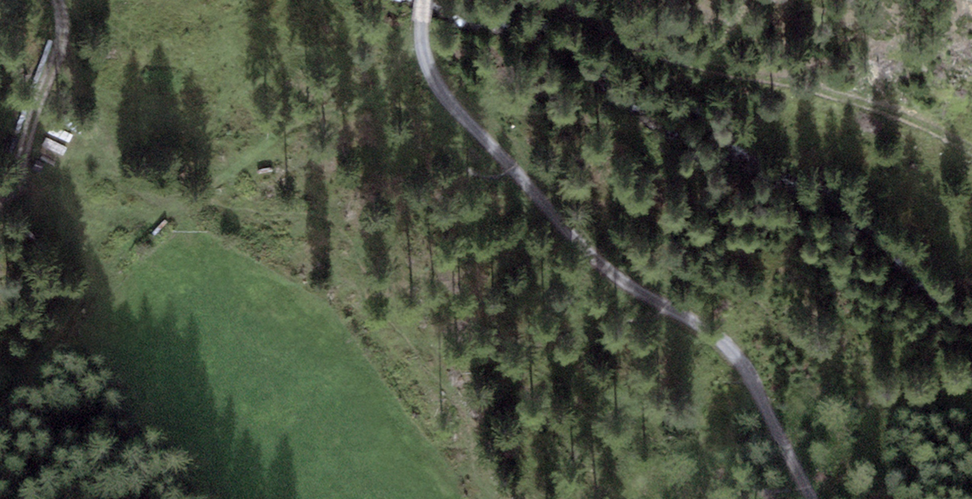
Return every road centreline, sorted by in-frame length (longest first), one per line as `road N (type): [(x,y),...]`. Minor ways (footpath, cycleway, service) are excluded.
road 1 (track): [(425,0),(424,58),(440,92),(607,273),(718,348),(746,377),(822,498)]
road 2 (track): [(540,0),(653,58),(821,91),(971,150)]
road 3 (track): [(0,204),(21,172),(63,49),(59,0)]

